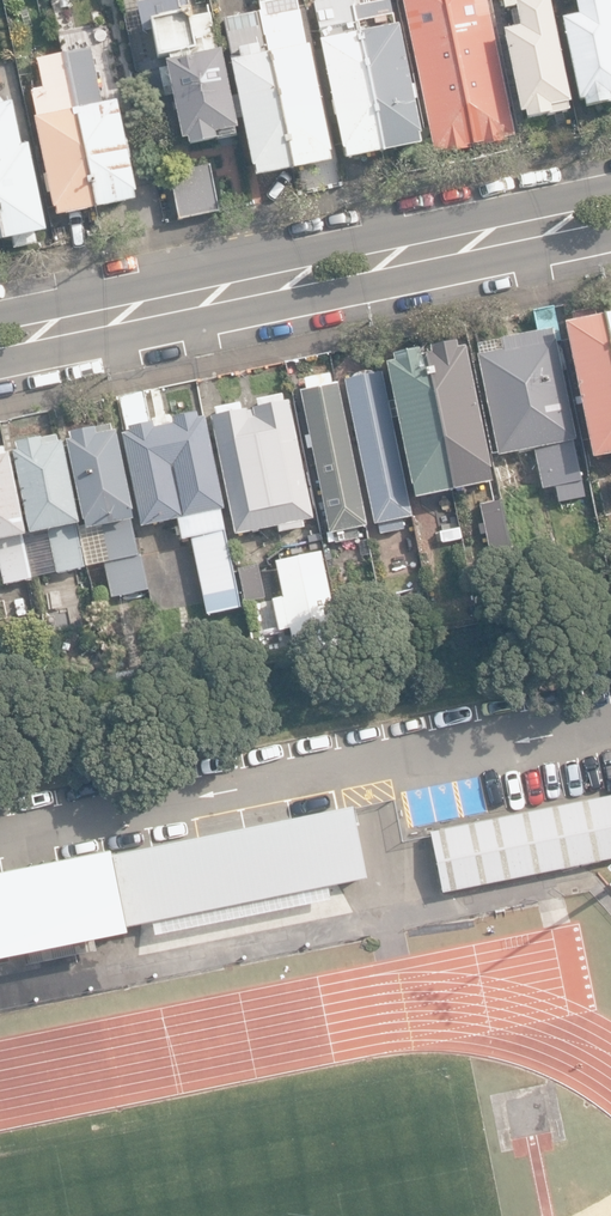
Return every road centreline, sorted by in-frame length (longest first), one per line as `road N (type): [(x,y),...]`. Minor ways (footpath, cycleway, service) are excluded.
road 1 (tertiary): [(610,210),(0,334)]

